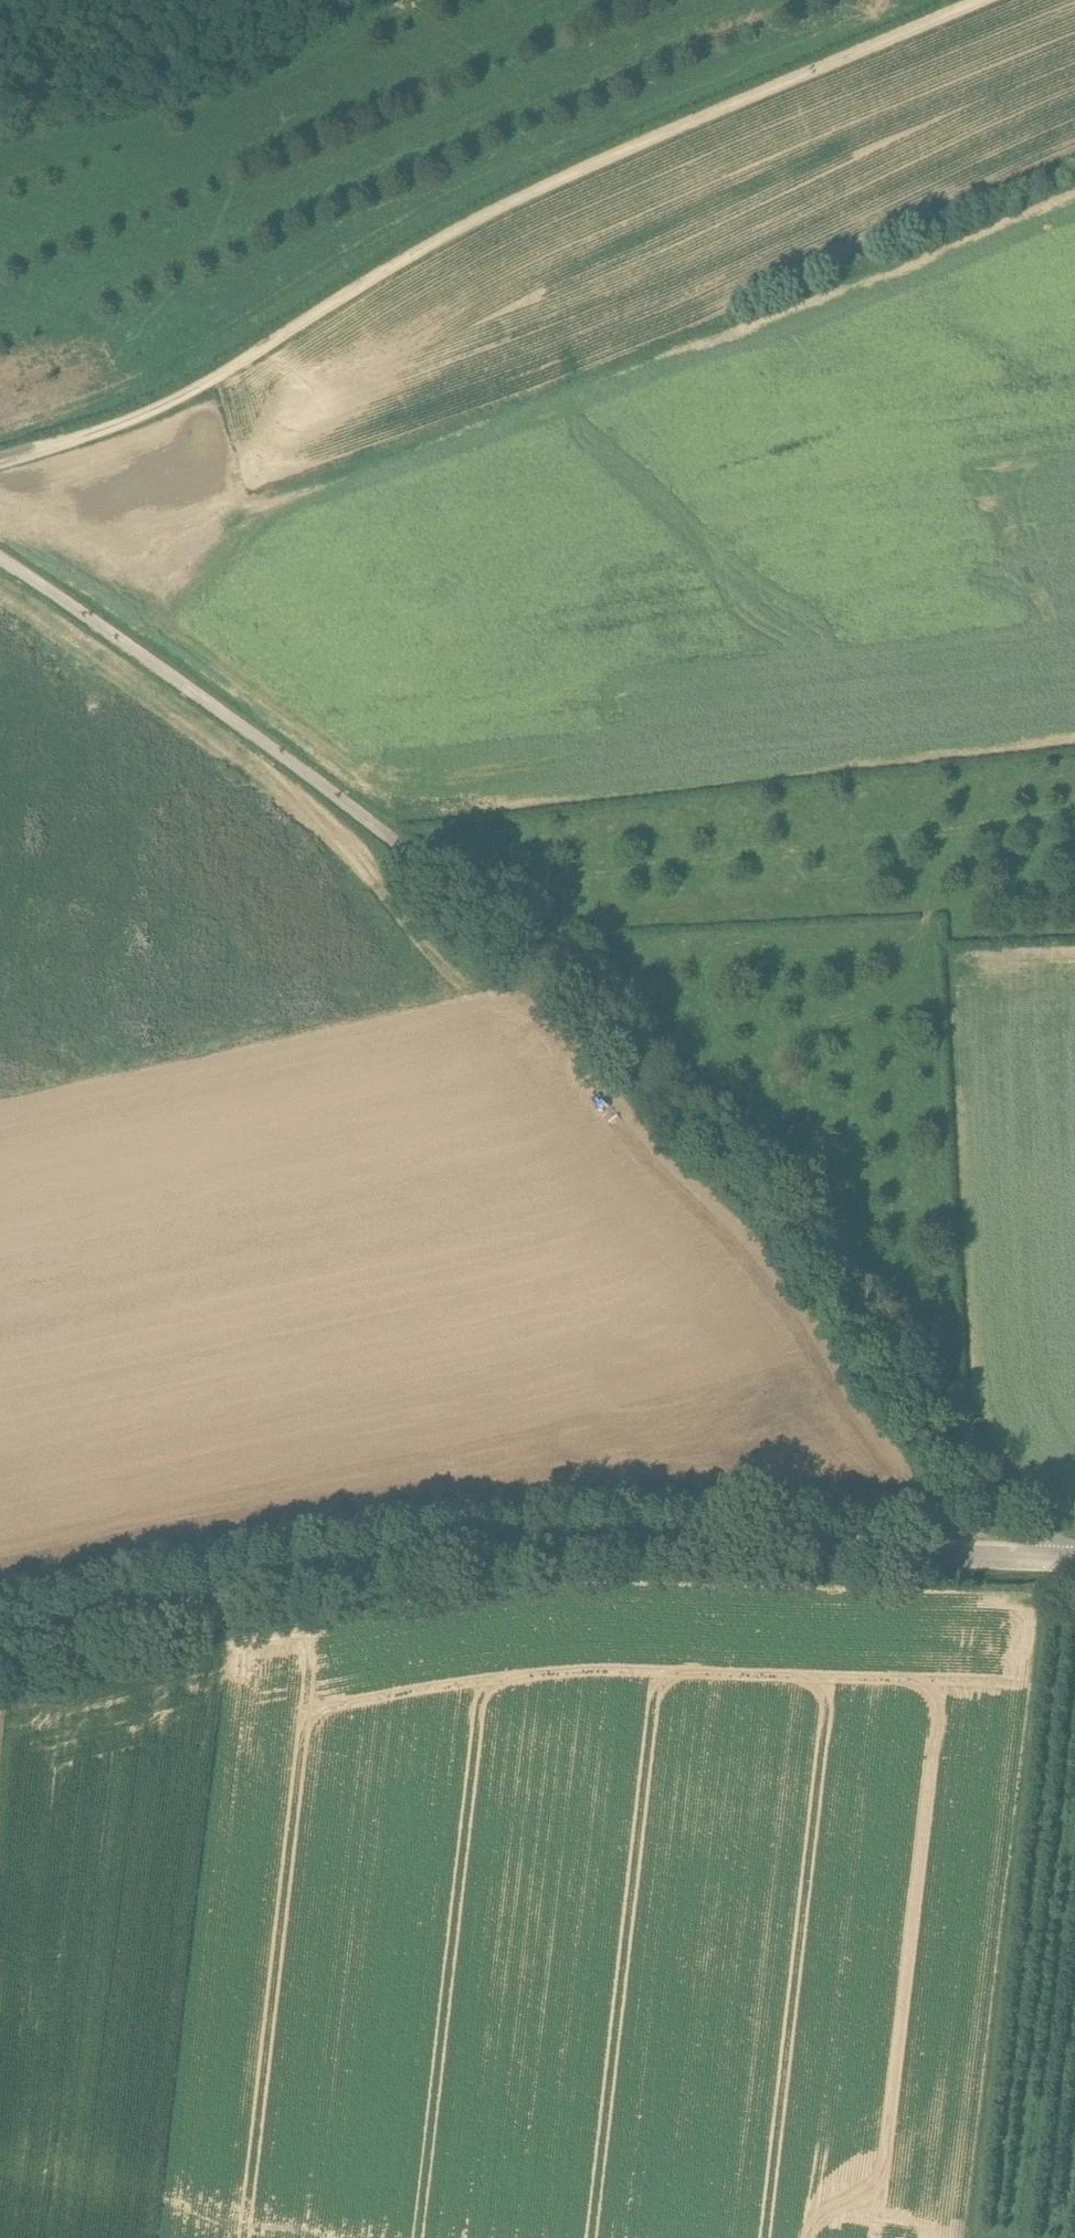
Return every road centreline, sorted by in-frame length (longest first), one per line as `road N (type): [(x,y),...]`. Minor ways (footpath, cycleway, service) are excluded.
road 1 (unclassified): [(1067,1561),(966,1468),(806,1232),(602,1010),(317,781),(0,557)]
road 2 (track): [(984,0),(471,222),(172,402),(0,462)]
road 3 (tertiary): [(0,1639),(358,1568),(518,1546),(731,1544),(1067,1561)]

